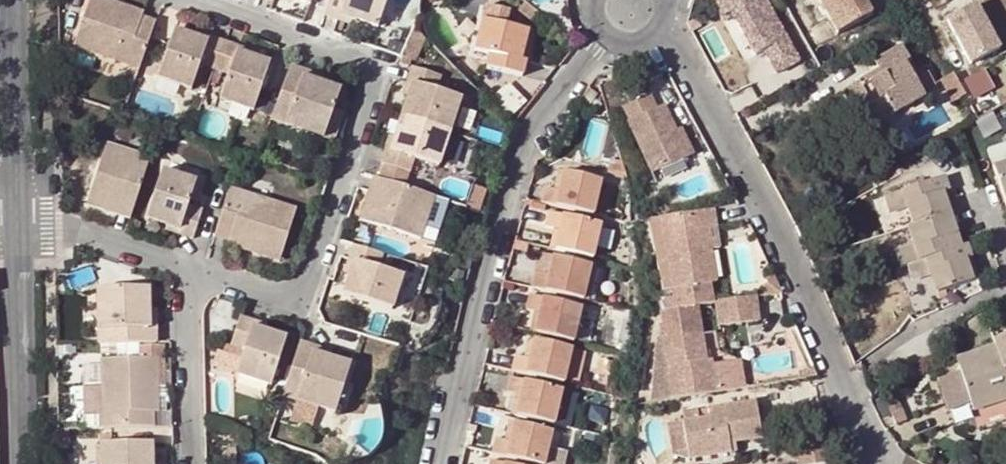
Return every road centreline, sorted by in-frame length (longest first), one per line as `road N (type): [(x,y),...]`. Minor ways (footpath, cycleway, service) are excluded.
road 1 (residential): [(199,0),(350,58),(368,74),(369,97),(308,284),(272,298),(197,271)]
road 2 (residential): [(659,35),(779,249),(883,463)]
road 3 (residential): [(604,36),(528,143),(440,463)]
road 4 (residential): [(21,218),(27,463)]
road 5 (residential): [(18,0),(21,218)]
road 6 (residential): [(197,271),(193,463)]
road 7 (residential): [(197,271),(21,218)]

